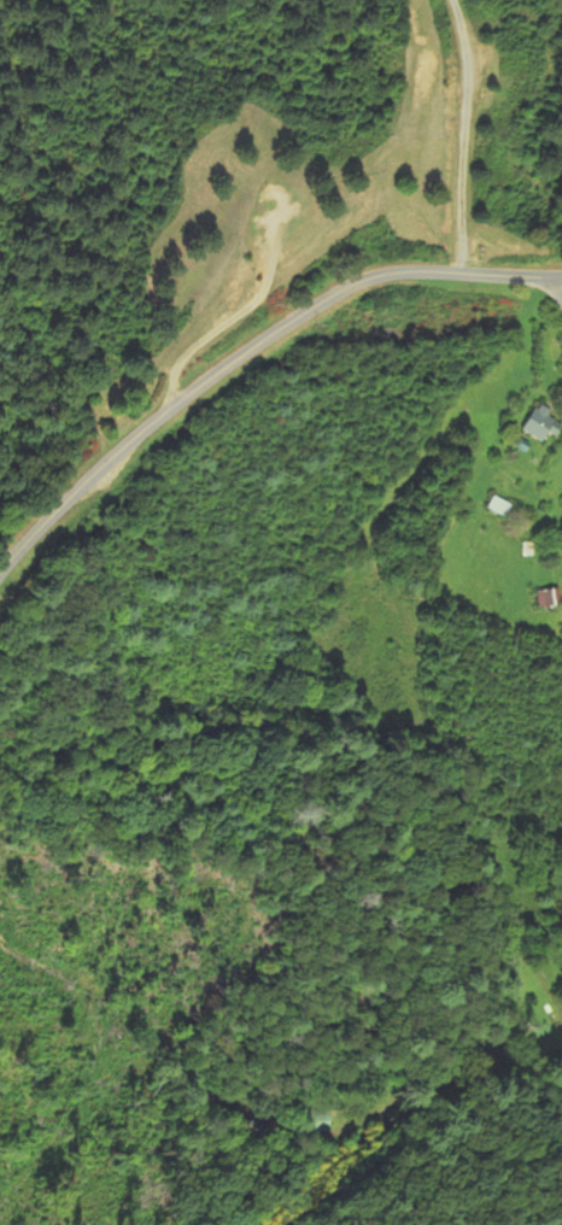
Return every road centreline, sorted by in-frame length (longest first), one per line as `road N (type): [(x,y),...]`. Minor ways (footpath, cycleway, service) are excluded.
road 1 (tertiary): [(561,276),(392,272),(311,306),(169,408),(0,569)]

